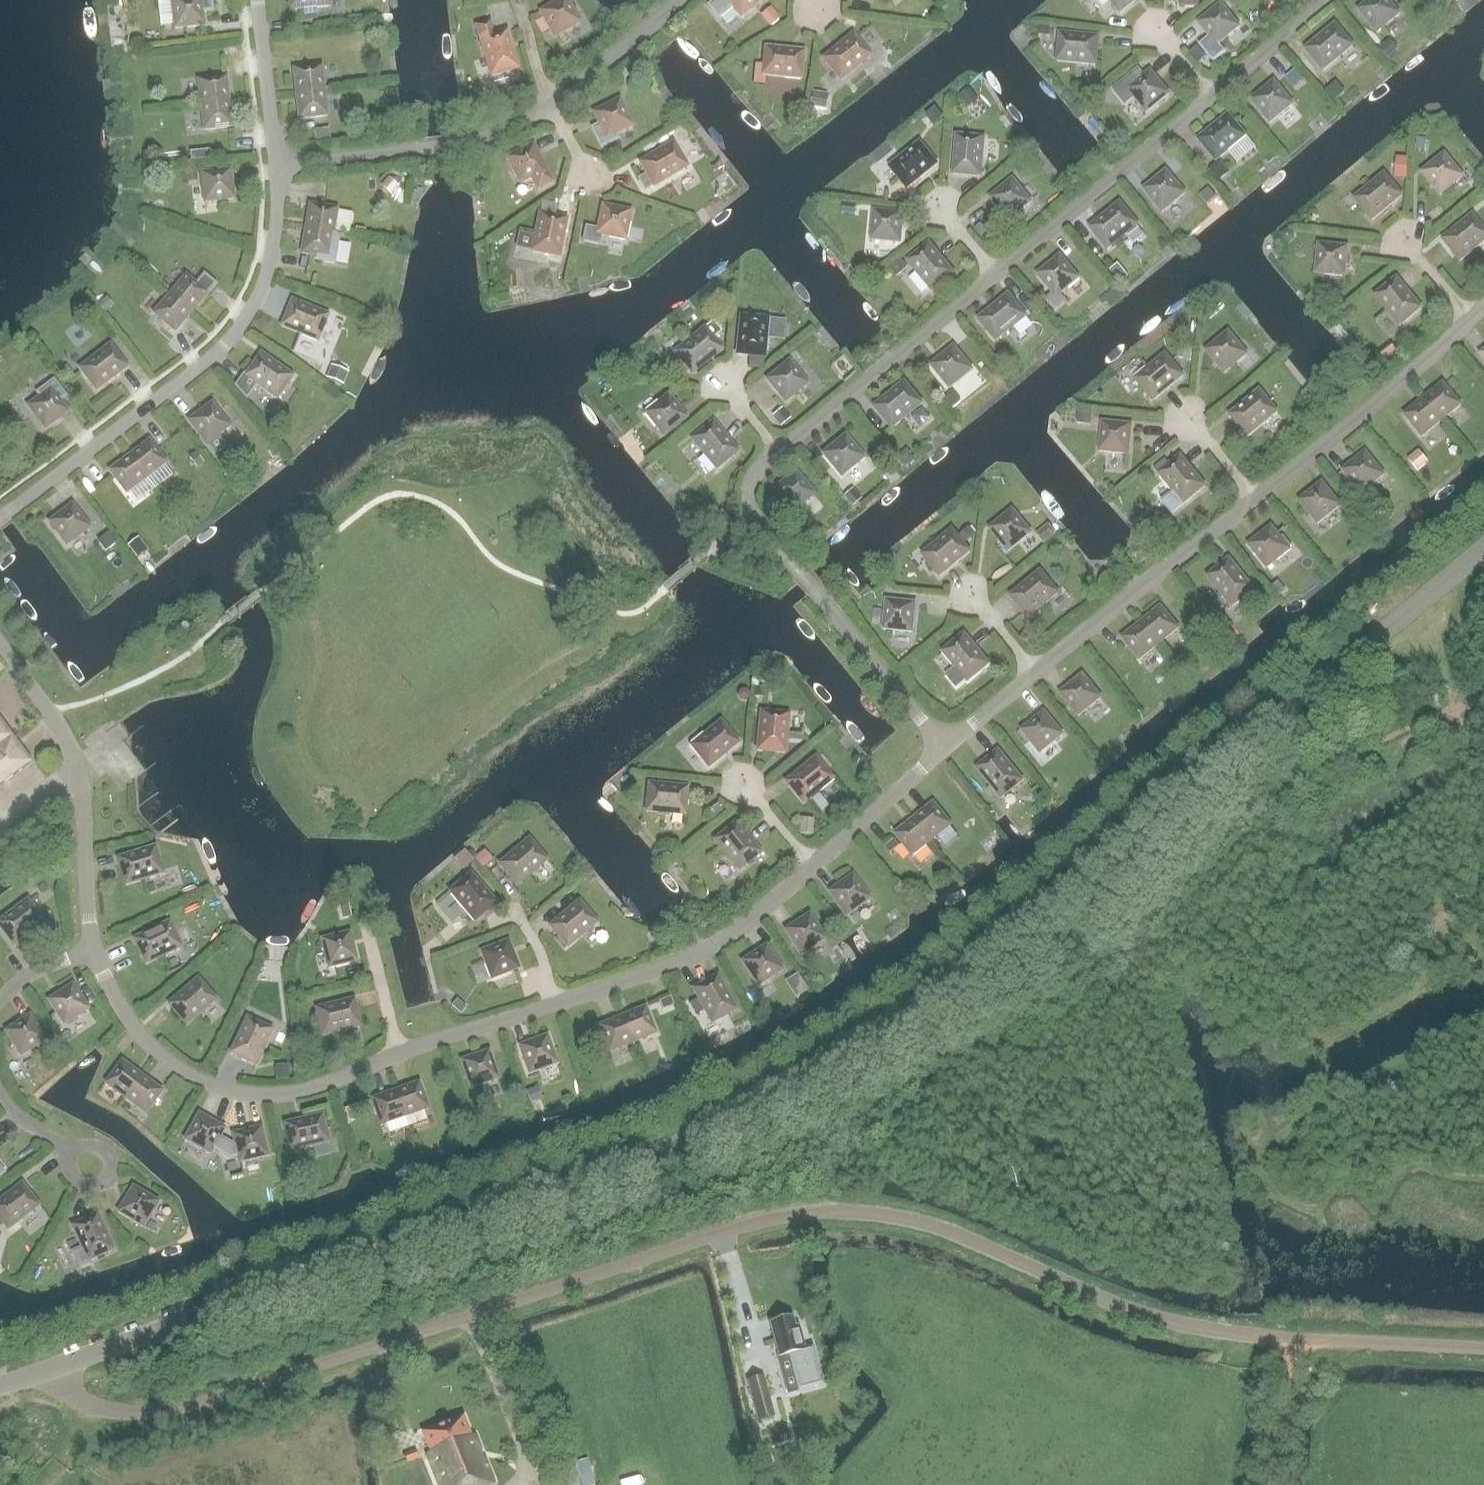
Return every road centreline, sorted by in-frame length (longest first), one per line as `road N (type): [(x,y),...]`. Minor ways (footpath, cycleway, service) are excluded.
road 1 (unclassified): [(59,1367),(741,1132),(874,1056),(1483,550)]
road 2 (unclassified): [(59,1367),(76,1395),(118,1416),(204,1406),(507,1303),(770,1222),(828,1212),(922,1221),(1100,1296),(1217,1330),(1483,1348)]
road 3 (residential): [(0,519),(208,366),(246,324),(269,275),(279,165)]
road 4 (residential): [(92,950),(132,1024),(164,1057),(226,1087),(299,1090),(398,1049)]
road 5 (residential): [(943,748),(754,517),(750,486),(776,454)]
road 6 (residential): [(0,645),(86,772),(92,950)]
road 7 (residential): [(555,1005),(685,961),(739,933),(811,867)]
road 8 (residential): [(1254,503),(1470,320)]
road 9 (residential): [(776,454),(994,276)]
road 10 (residential): [(1034,674),(1254,503)]
road 11 (residential): [(994,276),(1210,100)]
road 12 (residential): [(279,165),(474,142),(549,110)]
road 13 (residential): [(811,867),(943,748)]
road 14 (residential): [(549,110),(686,0)]
road 15 (residential): [(279,165),(260,0)]
road 16 (residential): [(398,1049),(555,1005)]
road 17 (residential): [(1210,100),(1331,0)]
road 18 (residential): [(72,1152),(68,1166),(77,1184),(104,1182),(111,1170),(105,1150),(78,1147)]

